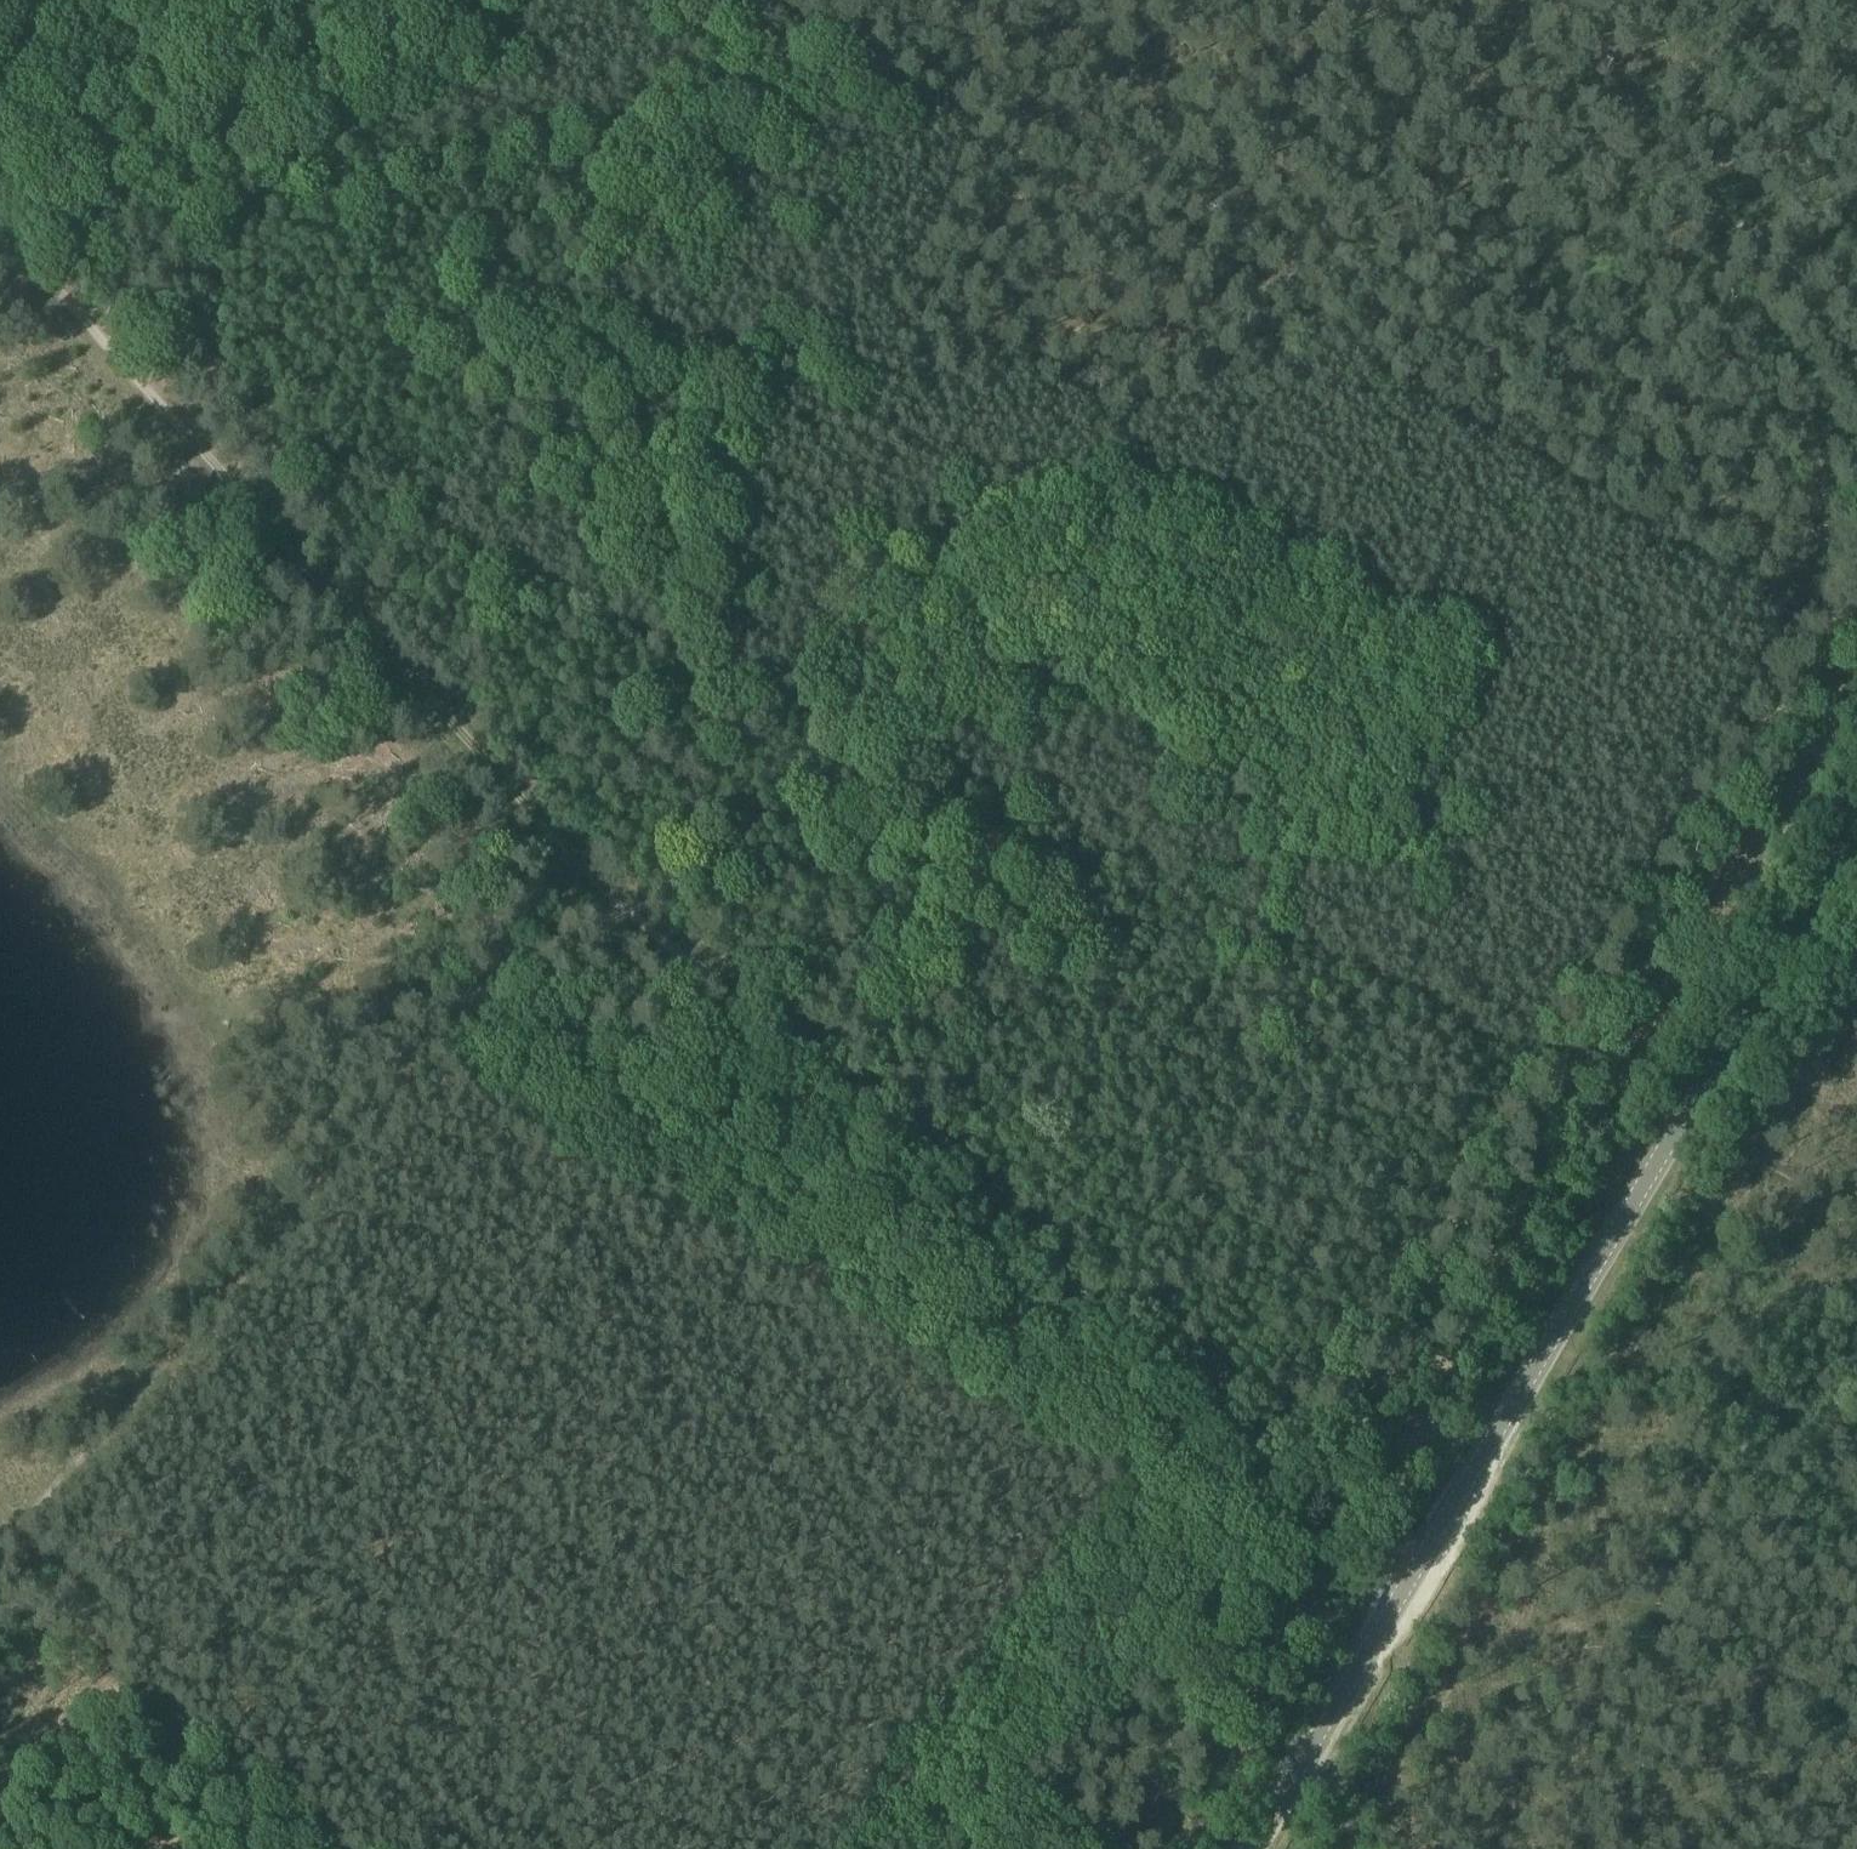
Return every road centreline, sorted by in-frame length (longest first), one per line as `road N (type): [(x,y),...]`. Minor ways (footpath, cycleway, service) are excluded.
road 1 (track): [(0,234),(591,872),(0,1570)]
road 2 (tertiary): [(1251,1848),(1856,830)]

